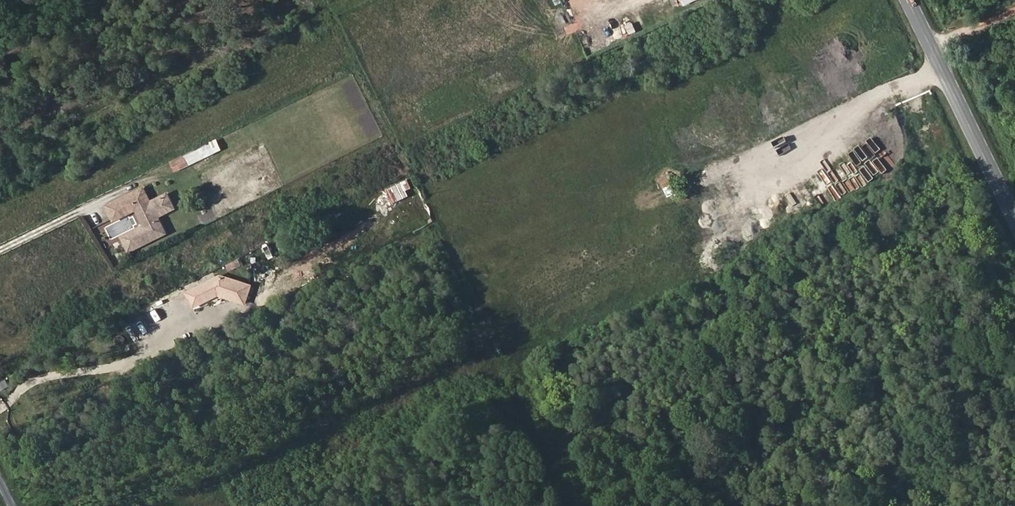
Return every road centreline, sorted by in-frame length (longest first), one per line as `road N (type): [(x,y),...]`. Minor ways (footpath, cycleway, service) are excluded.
road 1 (secondary): [(908,0),(1014,219)]

